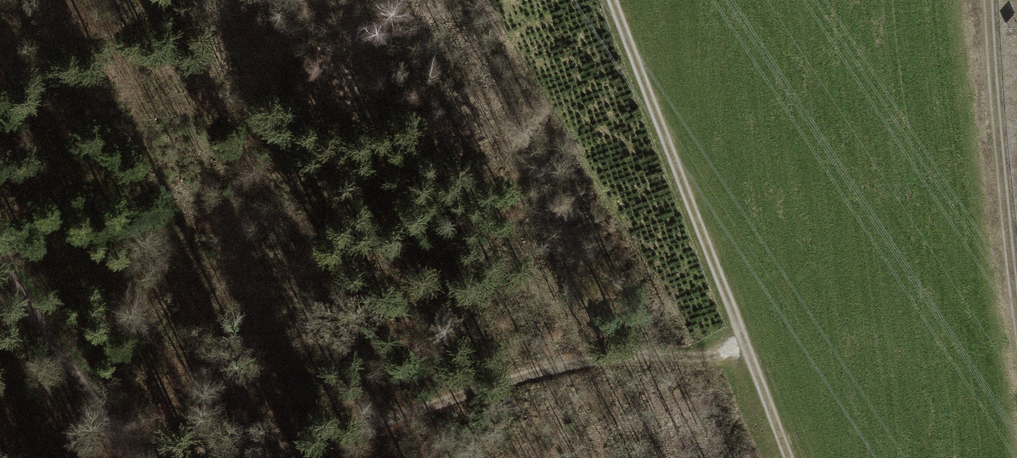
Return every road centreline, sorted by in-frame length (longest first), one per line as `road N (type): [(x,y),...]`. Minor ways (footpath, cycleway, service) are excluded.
road 1 (track): [(77,457),(109,444),(246,456),(580,361),(746,350)]
road 2 (track): [(788,457),(624,0)]
road 3 (track): [(1016,270),(995,100),(992,0)]
road 4 (track): [(113,457),(0,284)]

